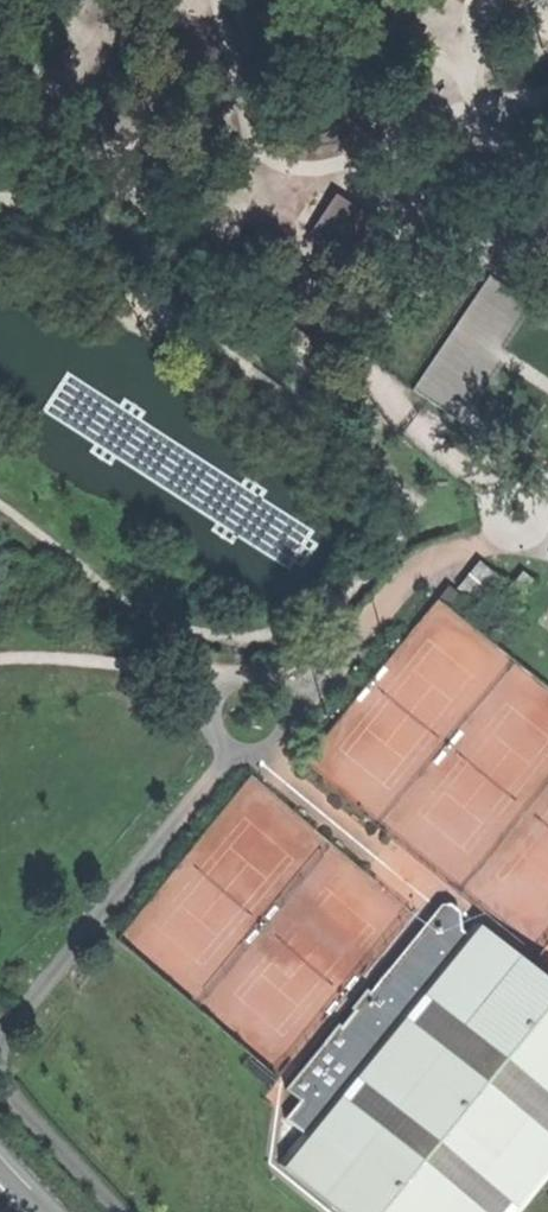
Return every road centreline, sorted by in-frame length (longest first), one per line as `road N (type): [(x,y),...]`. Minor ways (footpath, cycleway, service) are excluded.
road 1 (track): [(0,506),(132,609),(168,628),(232,638),(279,633),(318,617),(421,505),(0,192)]
road 2 (residential): [(0,1050),(206,786),(262,729)]
road 3 (track): [(305,183),(205,125),(146,79),(95,57),(63,0)]
road 4 (track): [(306,274),(339,273),(400,231),(410,207),(326,162),(275,226)]
road 5 (residential): [(117,1211),(0,1068)]
road 6 (track): [(460,78),(405,90),(356,122),(326,162)]
road 7 (track): [(387,0),(413,41),(496,114)]
road 8 (track): [(547,98),(496,114),(499,135),(547,169)]

